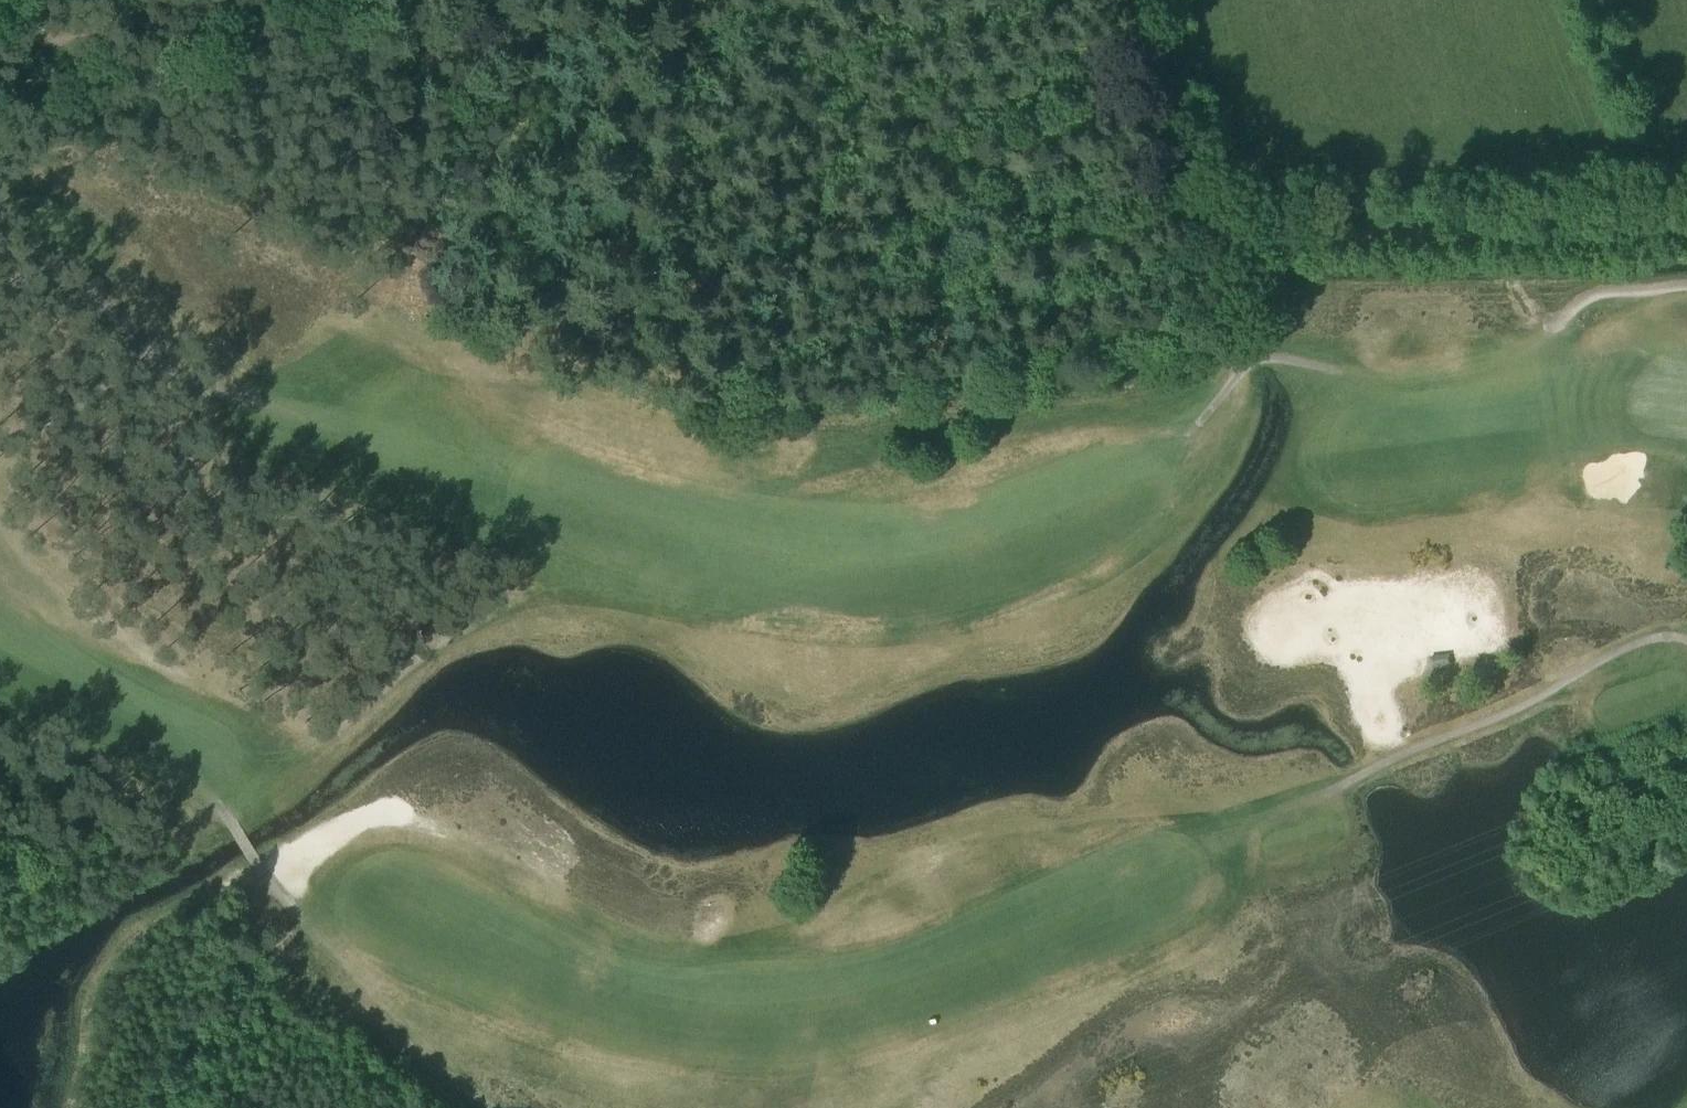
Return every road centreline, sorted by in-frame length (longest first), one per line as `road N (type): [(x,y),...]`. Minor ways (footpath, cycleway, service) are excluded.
road 1 (track): [(1686,222),(1218,227),(1201,220),(1191,201),(1129,0)]
road 2 (track): [(0,44),(175,0)]

